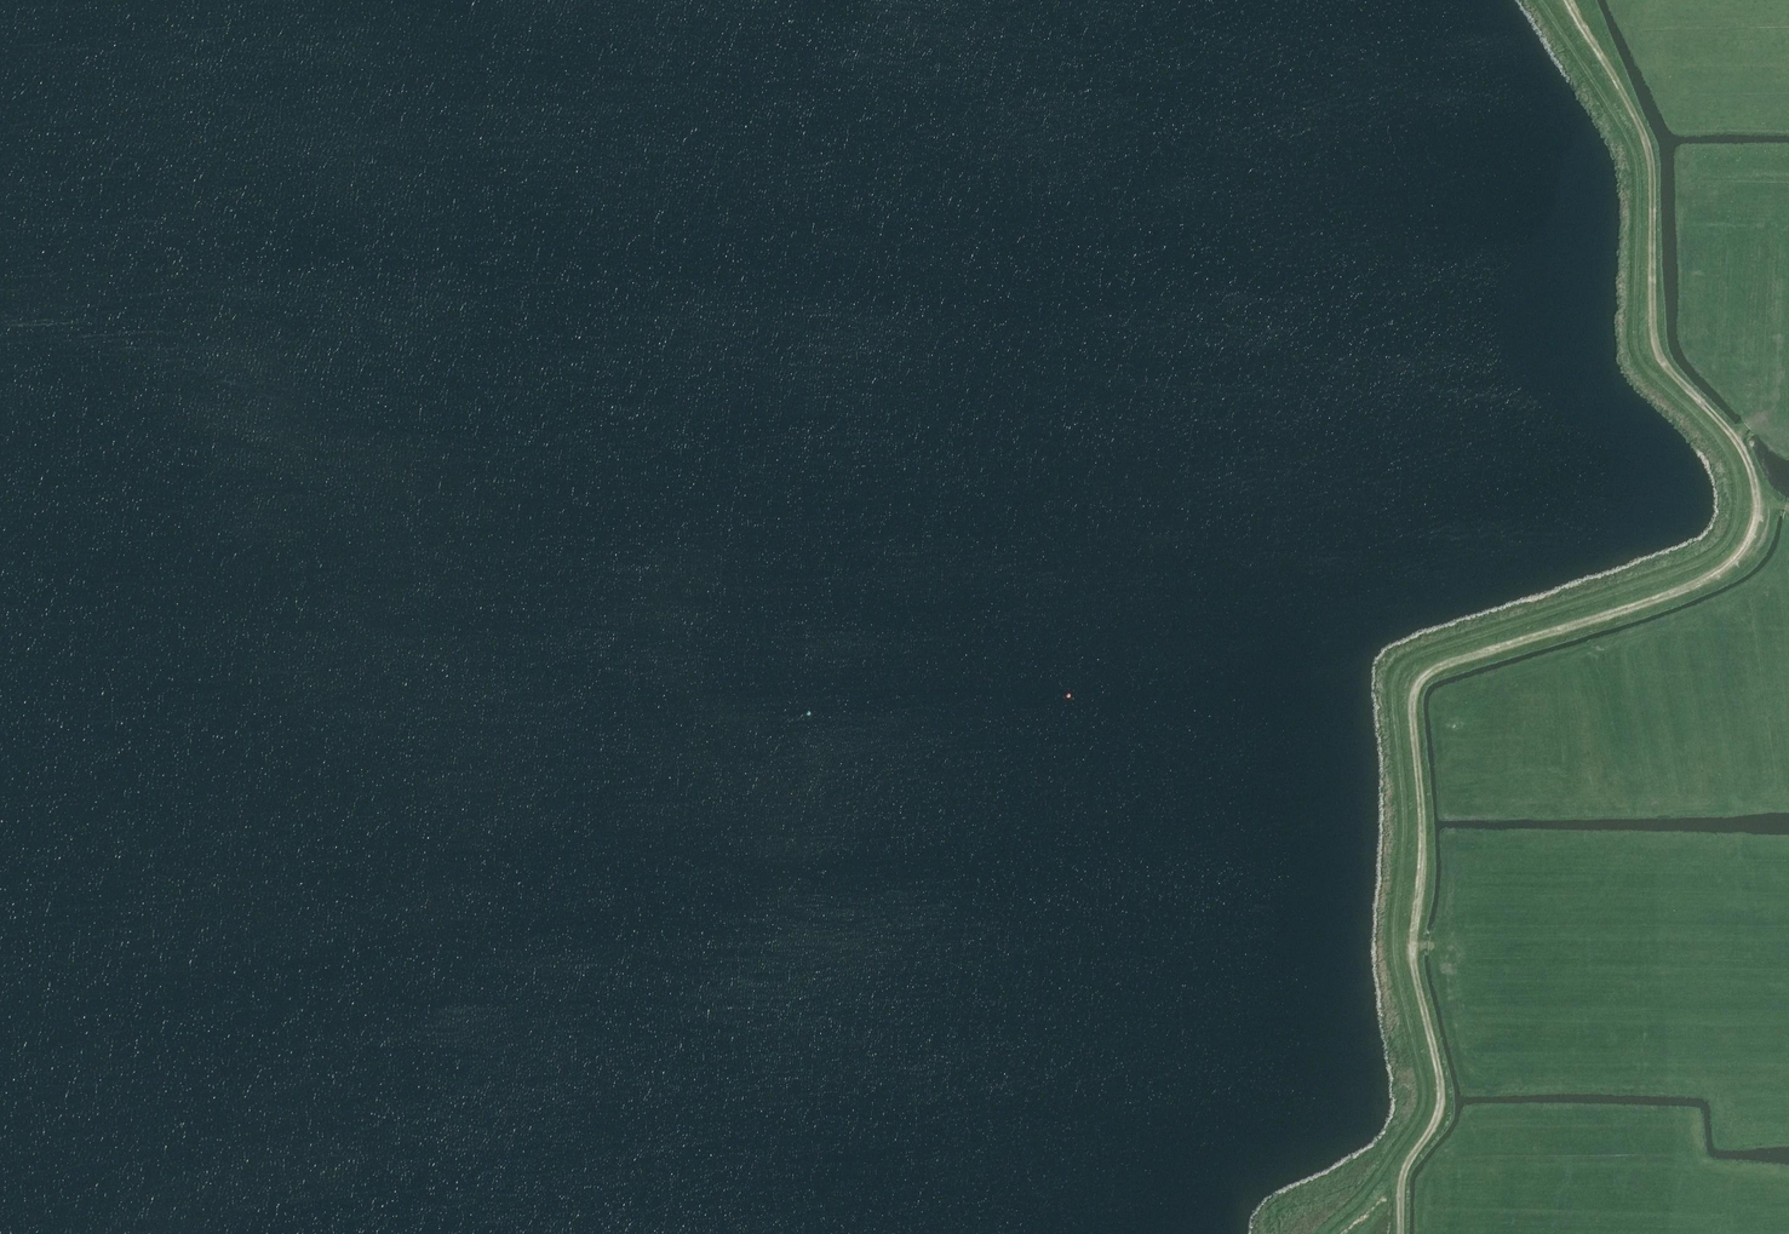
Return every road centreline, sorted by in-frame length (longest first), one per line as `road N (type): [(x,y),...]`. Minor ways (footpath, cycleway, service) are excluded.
road 1 (track): [(1568,0),(1651,150),(1653,339),(1668,370),(1740,447),(1758,514),(1742,556),(1712,579),(1437,668),(1416,683),(1410,709),(1422,855),(1410,942),(1441,1105),(1401,1177),(1399,1233)]

